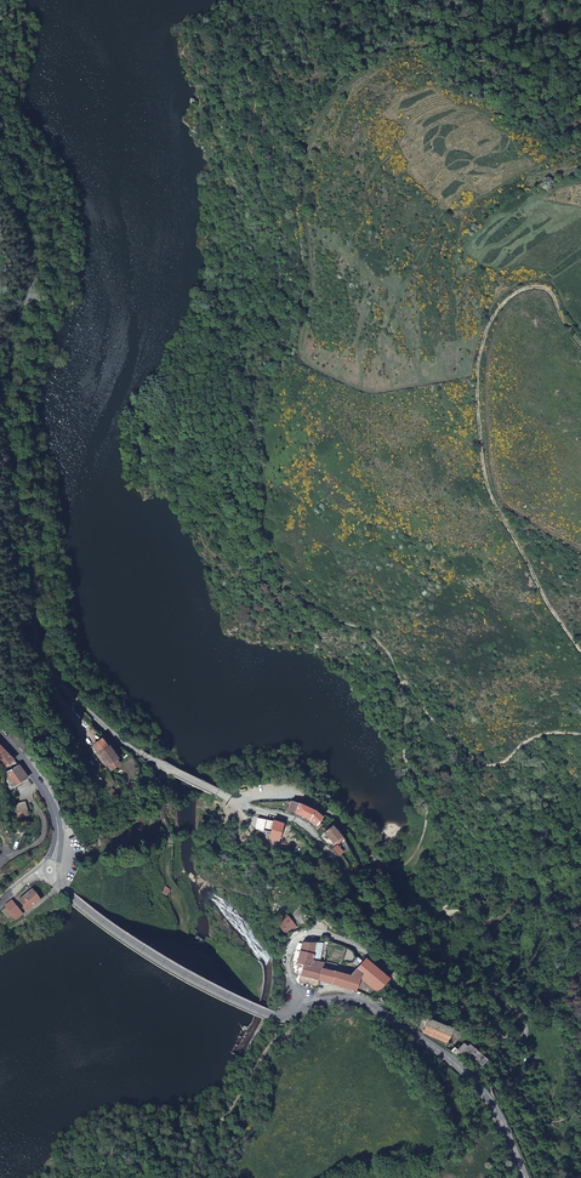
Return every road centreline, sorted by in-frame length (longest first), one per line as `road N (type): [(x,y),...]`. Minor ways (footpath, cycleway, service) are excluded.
road 1 (unclassified): [(0,198),(33,280),(10,343),(4,418),(31,608),(53,673),(138,752),(241,805),(301,823),(389,937),(438,977),(504,999),(525,1019),(527,1036),(520,1044),(508,1040),(478,1012),(428,1001),(358,948),(312,931),(295,938),(287,958),(305,1009)]
road 2 (track): [(241,805),(271,793),(306,798),(393,870),(414,857),(429,819),(406,743),(406,694),(484,764),(536,735),(580,733)]
road 3 (track): [(580,654),(493,503),(476,374),(489,323),(517,292),(544,289),(580,343)]
road 4 (secondary): [(305,1009),(333,1000),(366,1005),(449,1058),(492,1105),(525,1177)]
road 5 (secondary): [(50,870),(82,908),(172,970),(280,1018),(305,1009)]
road 6 (secondary): [(0,736),(55,815),(50,870)]

